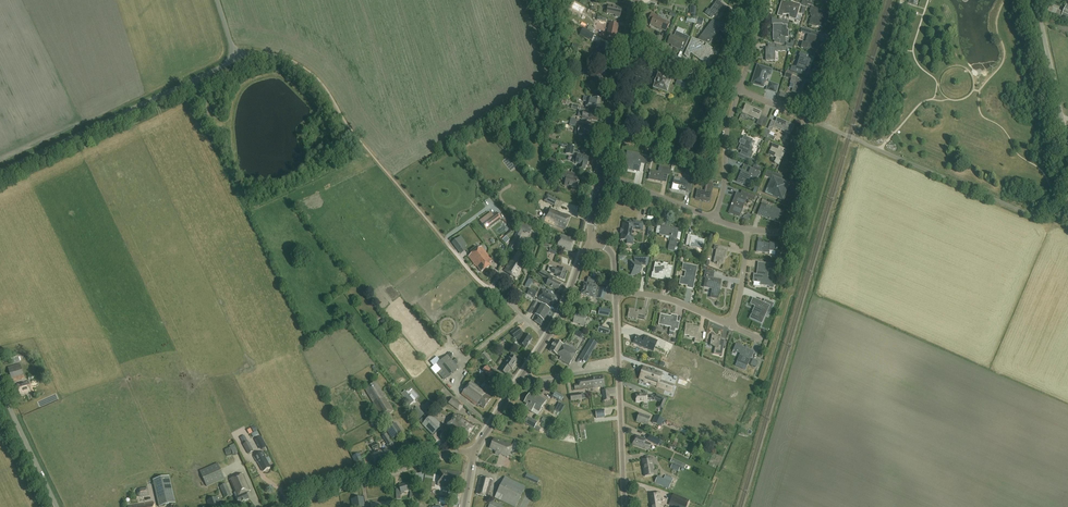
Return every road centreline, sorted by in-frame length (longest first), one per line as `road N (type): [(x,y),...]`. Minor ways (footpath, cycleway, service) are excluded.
road 1 (unclassified): [(0,171),(232,59),(217,0)]
road 2 (unclassified): [(1067,205),(1044,217),(1027,213),(807,118)]
road 3 (tertiary): [(624,506),(614,295)]
road 4 (unclassified): [(280,506),(474,453)]
road 5 (residential): [(749,230),(778,232),(789,222),(807,118)]
road 6 (unclassified): [(1067,145),(1036,0)]
road 7 (secondary): [(600,176),(628,38)]
road 8 (secondary): [(474,453),(546,337)]
road 9 (residential): [(714,219),(740,89)]
road 10 (unclassified): [(57,506),(0,388)]
road 11 (unclassified): [(807,118),(844,1)]
road 12 (residential): [(731,324),(666,298),(614,295)]
road 13 (residential): [(600,176),(714,219)]

